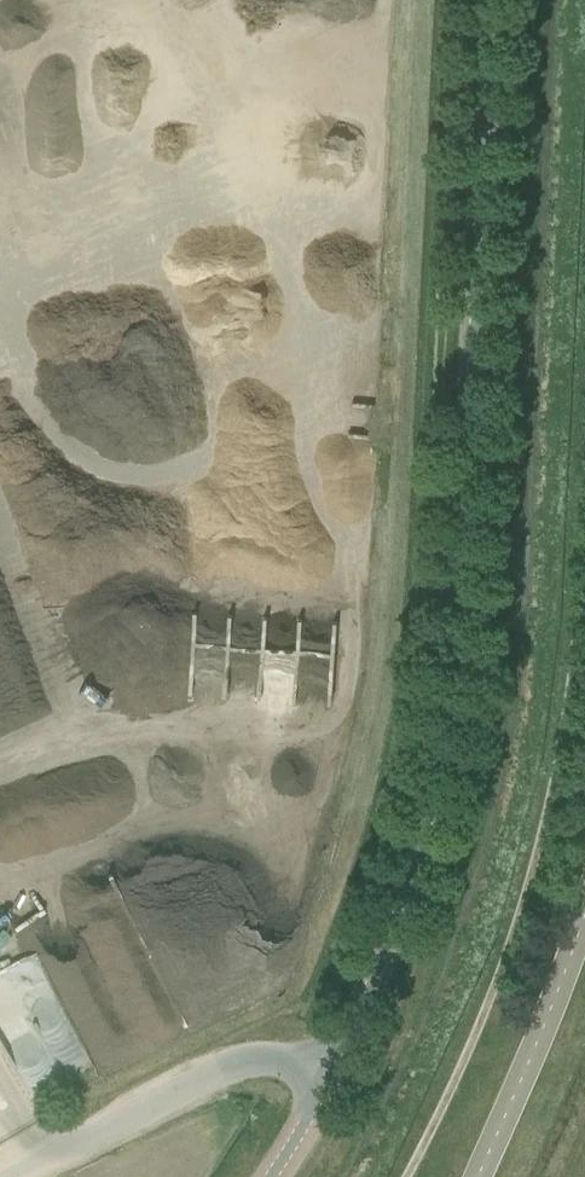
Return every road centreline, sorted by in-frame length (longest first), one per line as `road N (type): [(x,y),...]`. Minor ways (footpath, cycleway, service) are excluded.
road 1 (unclassified): [(330,1075),(400,909),(452,688),(488,0)]
road 2 (track): [(406,1176),(501,972),(558,787),(584,549)]
road 3 (unclassified): [(3,1176),(249,1060),(286,1060),(330,1075)]

